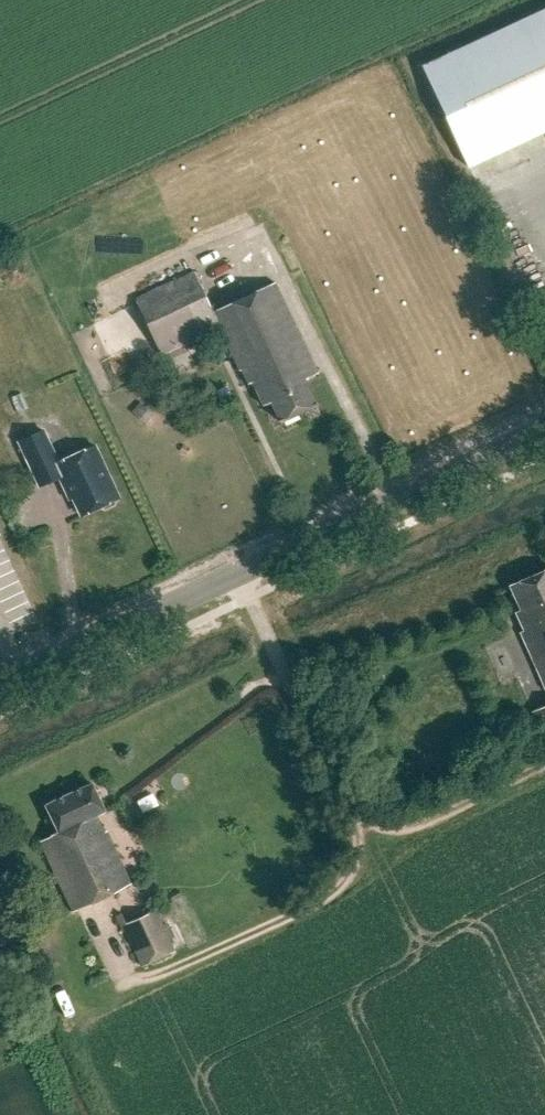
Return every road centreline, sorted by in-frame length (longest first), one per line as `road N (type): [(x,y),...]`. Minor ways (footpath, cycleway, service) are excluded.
road 1 (tertiary): [(0,684),(544,429)]

